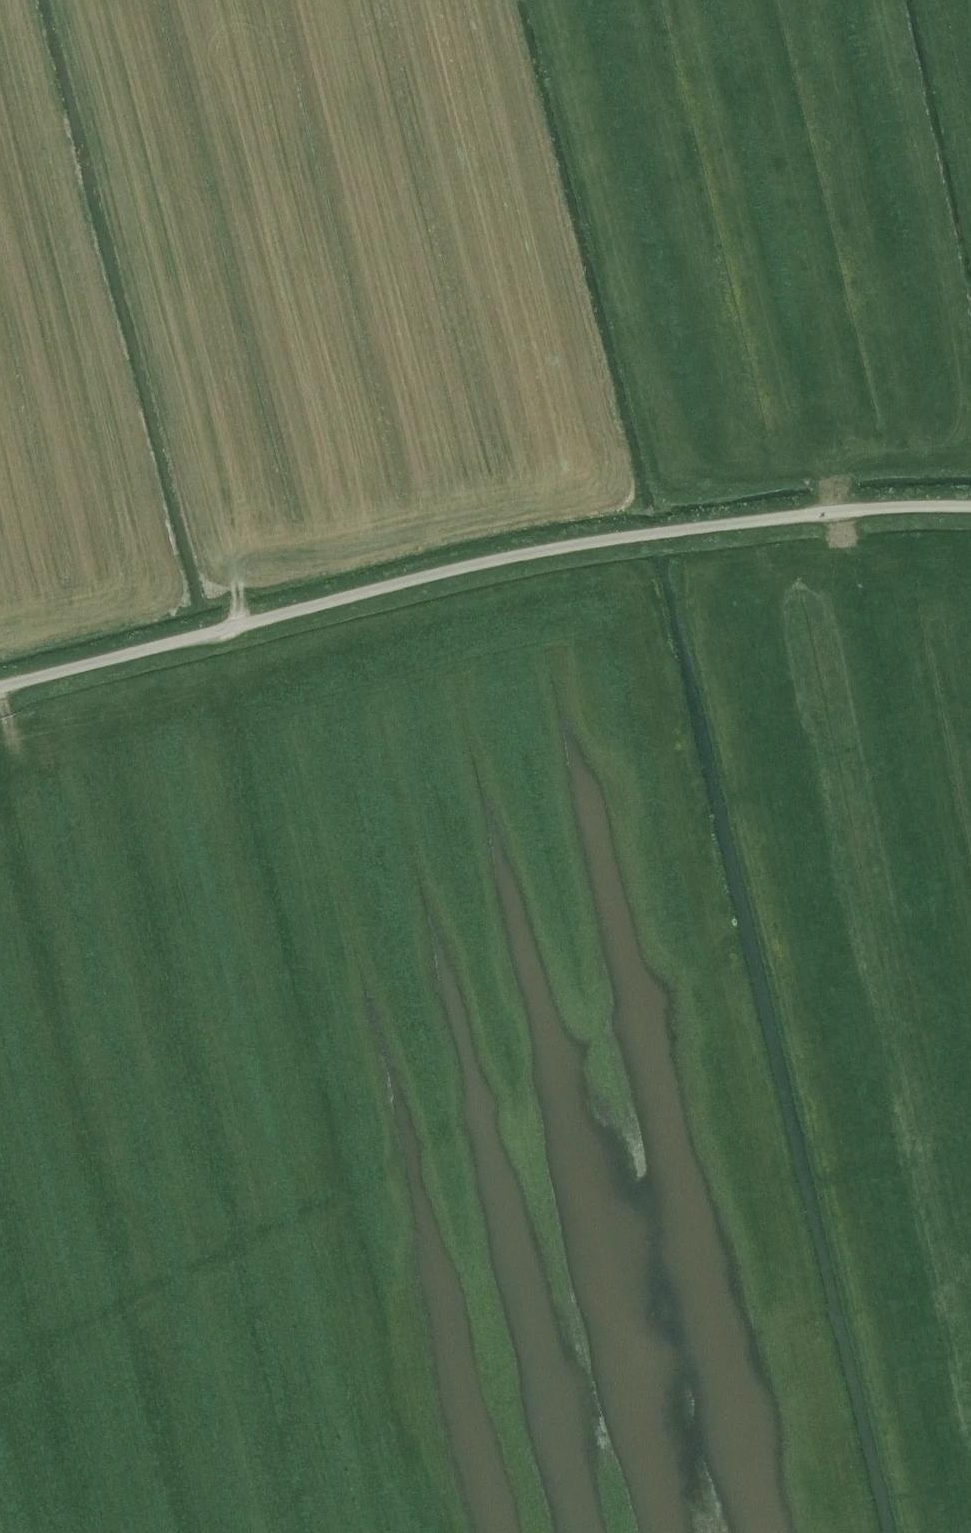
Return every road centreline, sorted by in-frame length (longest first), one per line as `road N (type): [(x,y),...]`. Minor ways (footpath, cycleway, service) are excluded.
road 1 (unclassified): [(0,696),(653,545),(821,528),(970,524)]

